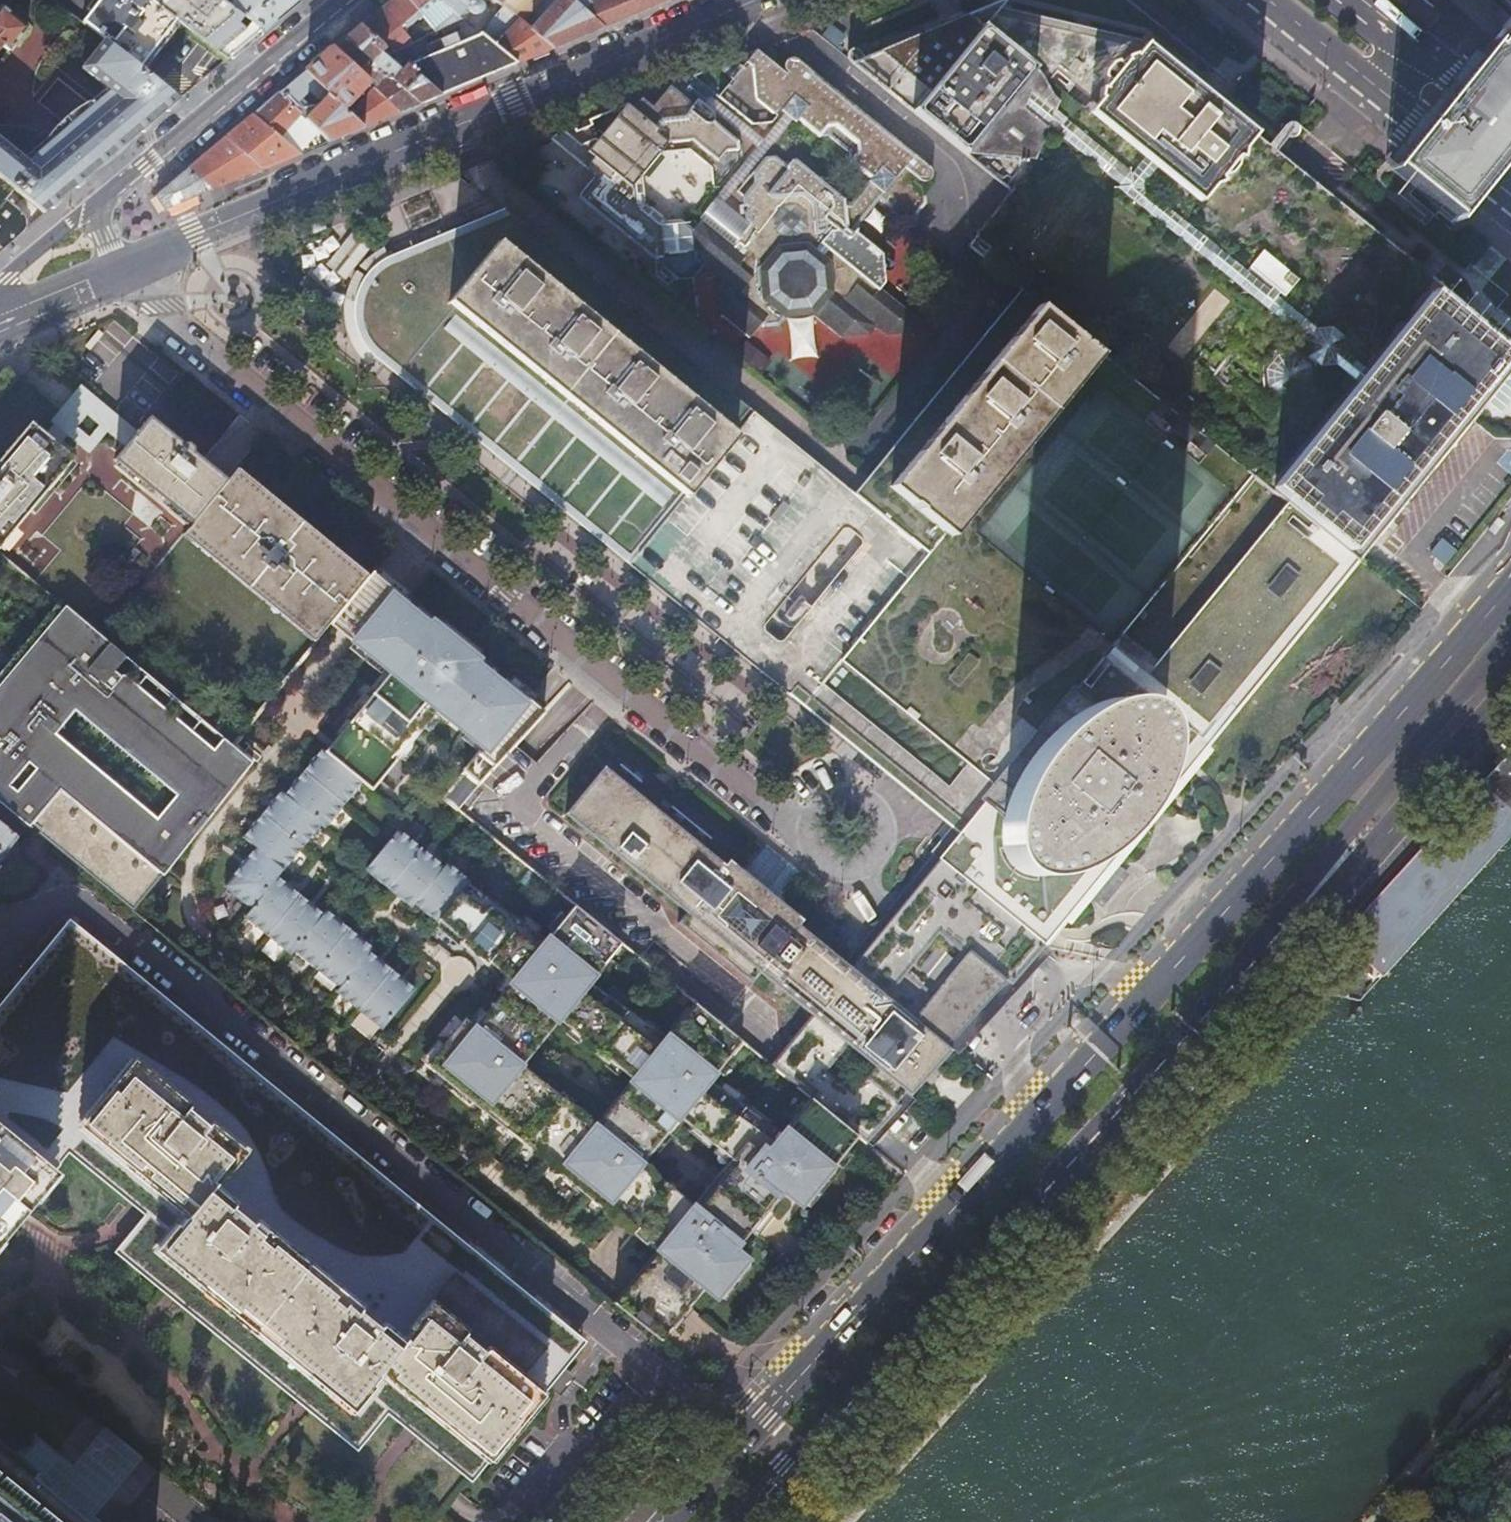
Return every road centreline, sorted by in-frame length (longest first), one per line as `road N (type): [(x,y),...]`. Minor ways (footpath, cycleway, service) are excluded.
road 1 (residential): [(816,854),(115,267)]
road 2 (primary): [(743,1521),(1325,871)]
road 3 (tertiary): [(115,267),(757,0)]
road 4 (primary): [(1510,579),(1158,978)]
road 5 (primary): [(1029,1126),(673,1521)]
road 6 (residential): [(344,0),(98,204)]
road 7 (primary): [(1325,871),(1388,770),(1510,625)]
road 8 (primary): [(1325,871),(1510,668)]
road 9 (residential): [(0,1368),(196,1521)]
road 10 (residential): [(816,854),(841,867),(863,862),(882,837),(876,807),(857,792),(825,795),(807,821),(809,843)]
road 11 (residential): [(887,919),(946,914),(1071,984)]
road 12 (primary): [(1158,978),(1029,1126)]
road 13 (residential): [(1020,1035),(887,919)]
road 14 (secondary): [(1375,89),(1493,182)]
road 15 (secondary): [(1260,0),(1375,89)]
road 16 (residential): [(98,204),(20,266),(0,299)]
road 17 (secondary): [(1510,123),(1413,45)]
road 18 (tertiary): [(0,310),(115,267)]

